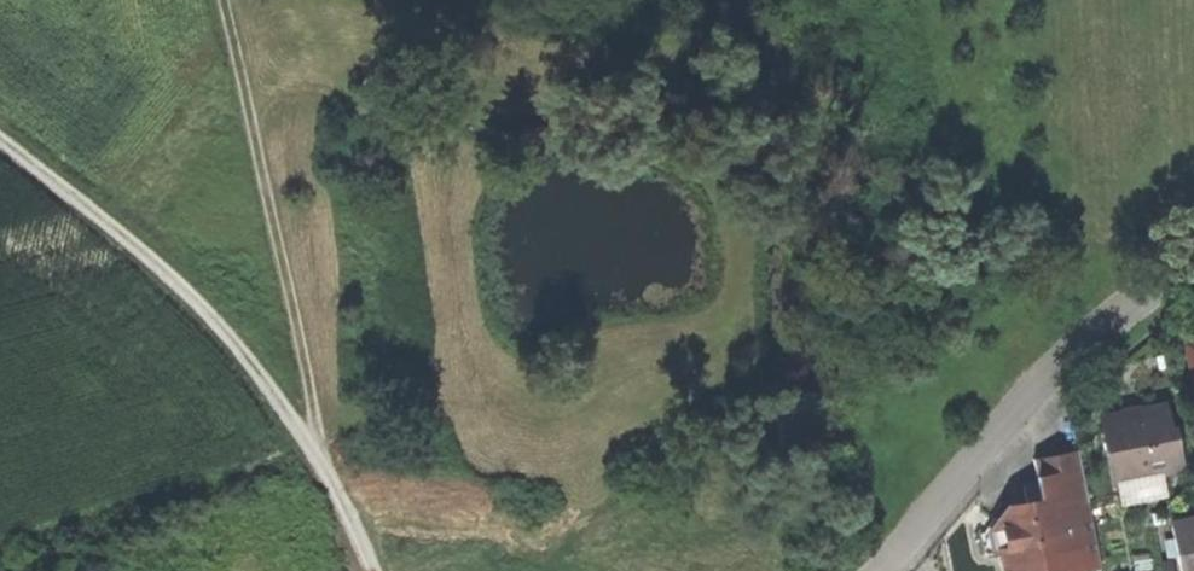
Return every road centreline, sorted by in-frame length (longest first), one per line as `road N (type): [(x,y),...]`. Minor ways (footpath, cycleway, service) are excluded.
road 1 (track): [(372,570),(316,456),(270,388),(161,268),(0,138)]
road 2 (track): [(316,456),(294,316),(223,0)]
road 3 (residential): [(1193,271),(1137,301),(1091,343),(882,570)]

